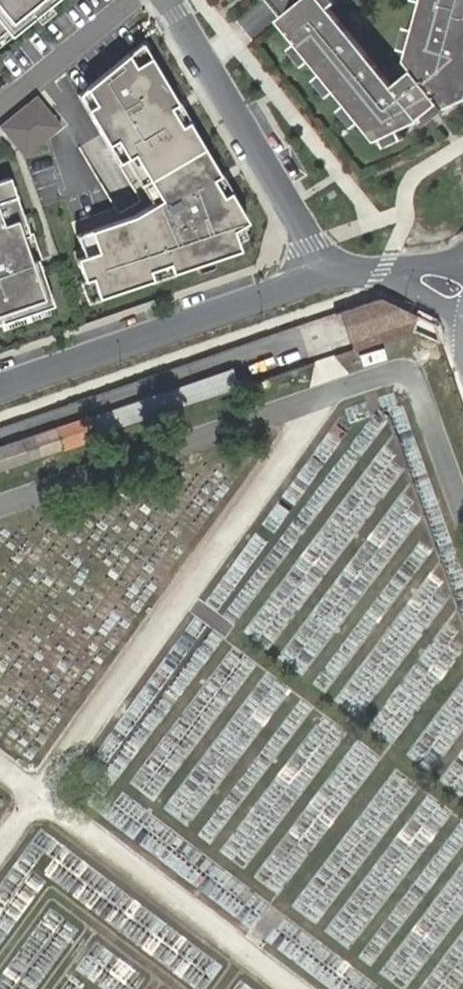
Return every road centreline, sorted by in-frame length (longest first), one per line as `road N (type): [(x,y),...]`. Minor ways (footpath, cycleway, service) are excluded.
road 1 (residential): [(326,277),(0,393)]
road 2 (residential): [(169,0),(326,277)]

